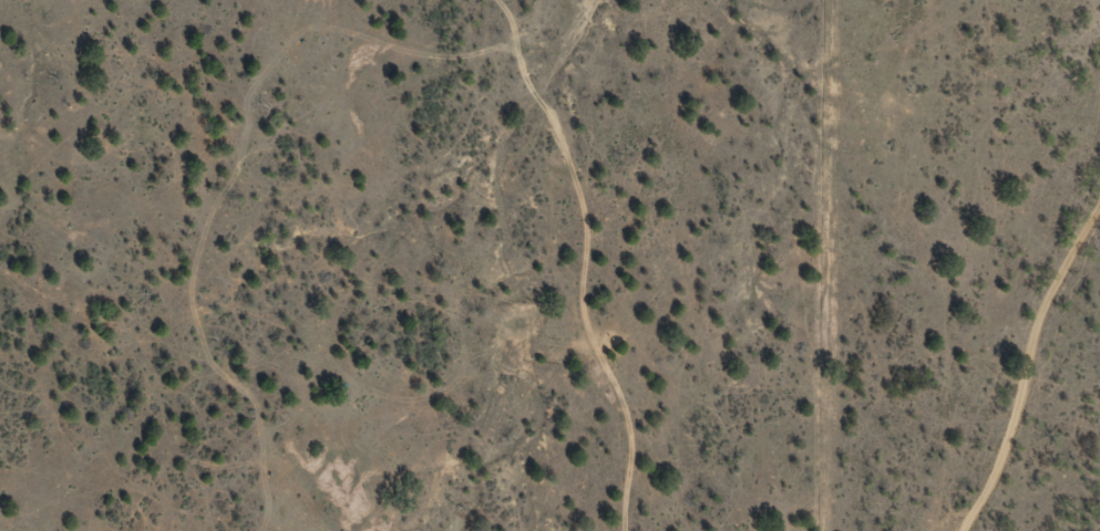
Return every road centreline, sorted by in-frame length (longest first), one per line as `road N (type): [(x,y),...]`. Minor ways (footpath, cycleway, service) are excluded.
road 1 (residential): [(1099,262),(965,530)]

